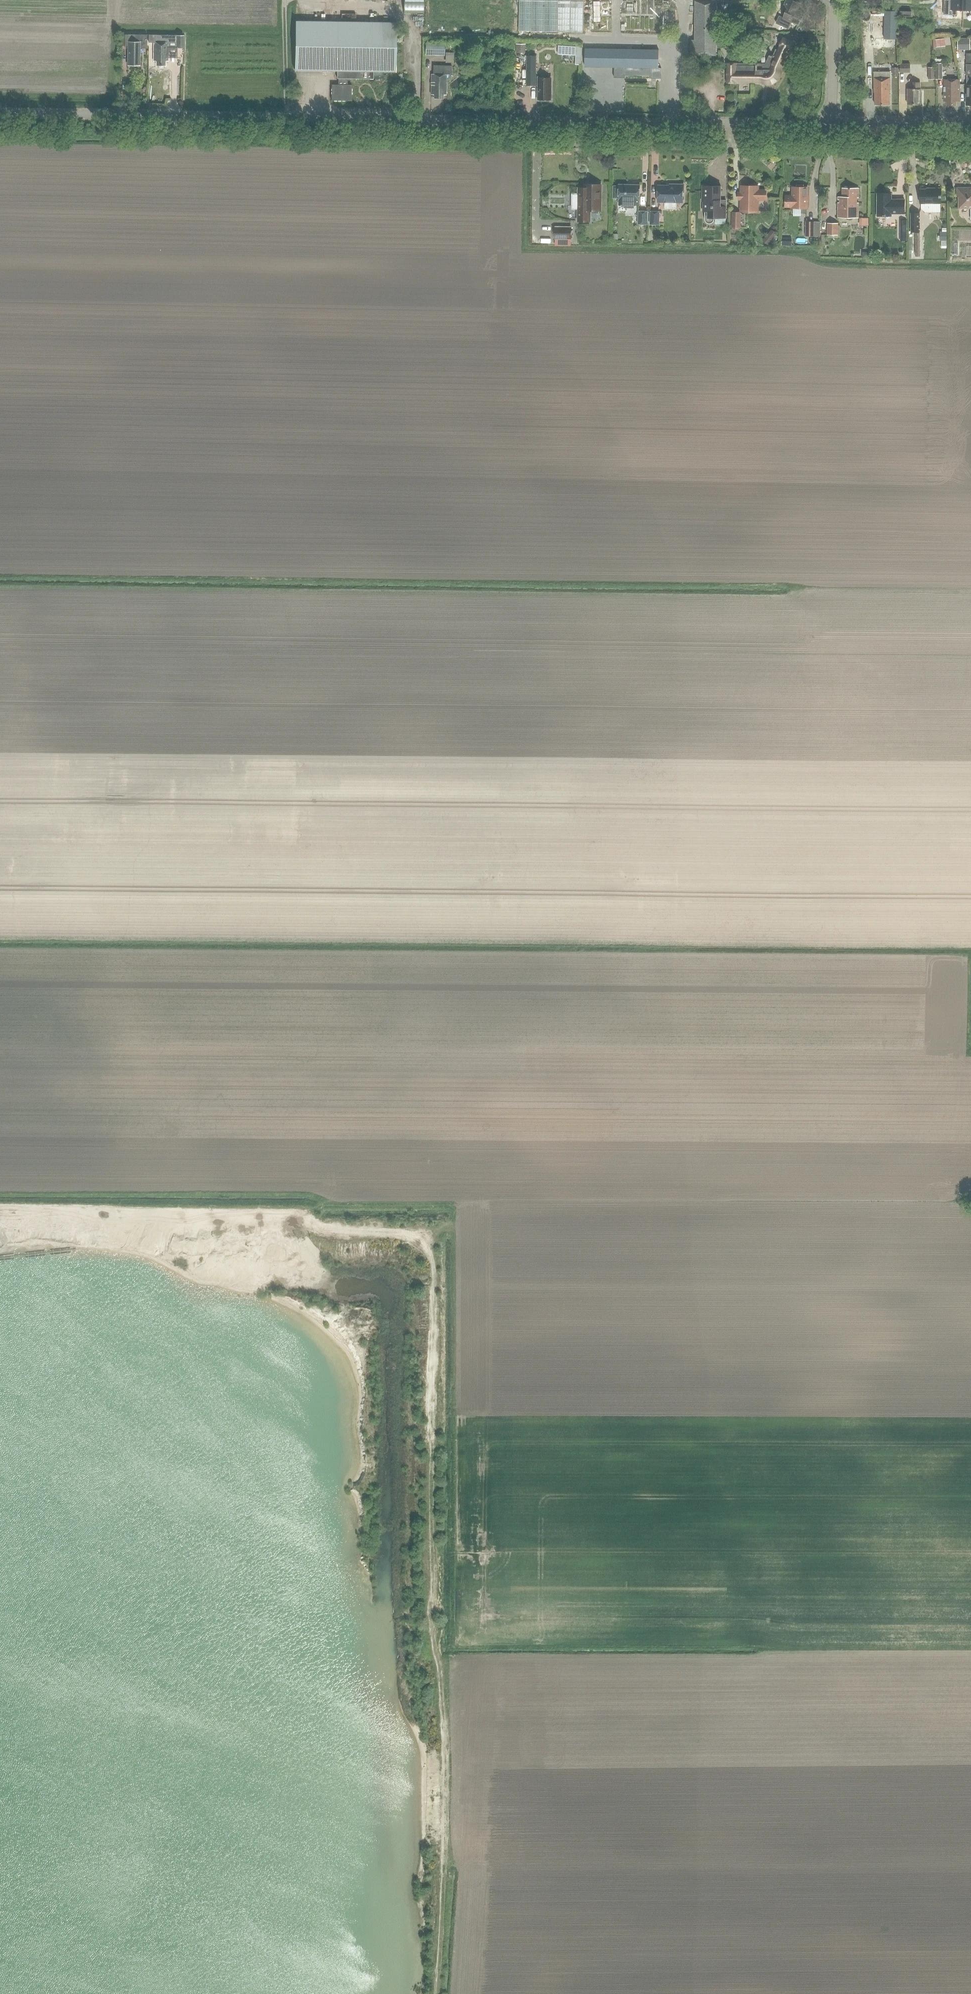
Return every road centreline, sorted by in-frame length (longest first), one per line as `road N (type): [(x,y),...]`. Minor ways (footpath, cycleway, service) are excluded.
road 1 (tertiary): [(831,127),(0,111)]
road 2 (tertiary): [(970,129),(831,127)]
road 3 (residential): [(833,0),(831,127)]

